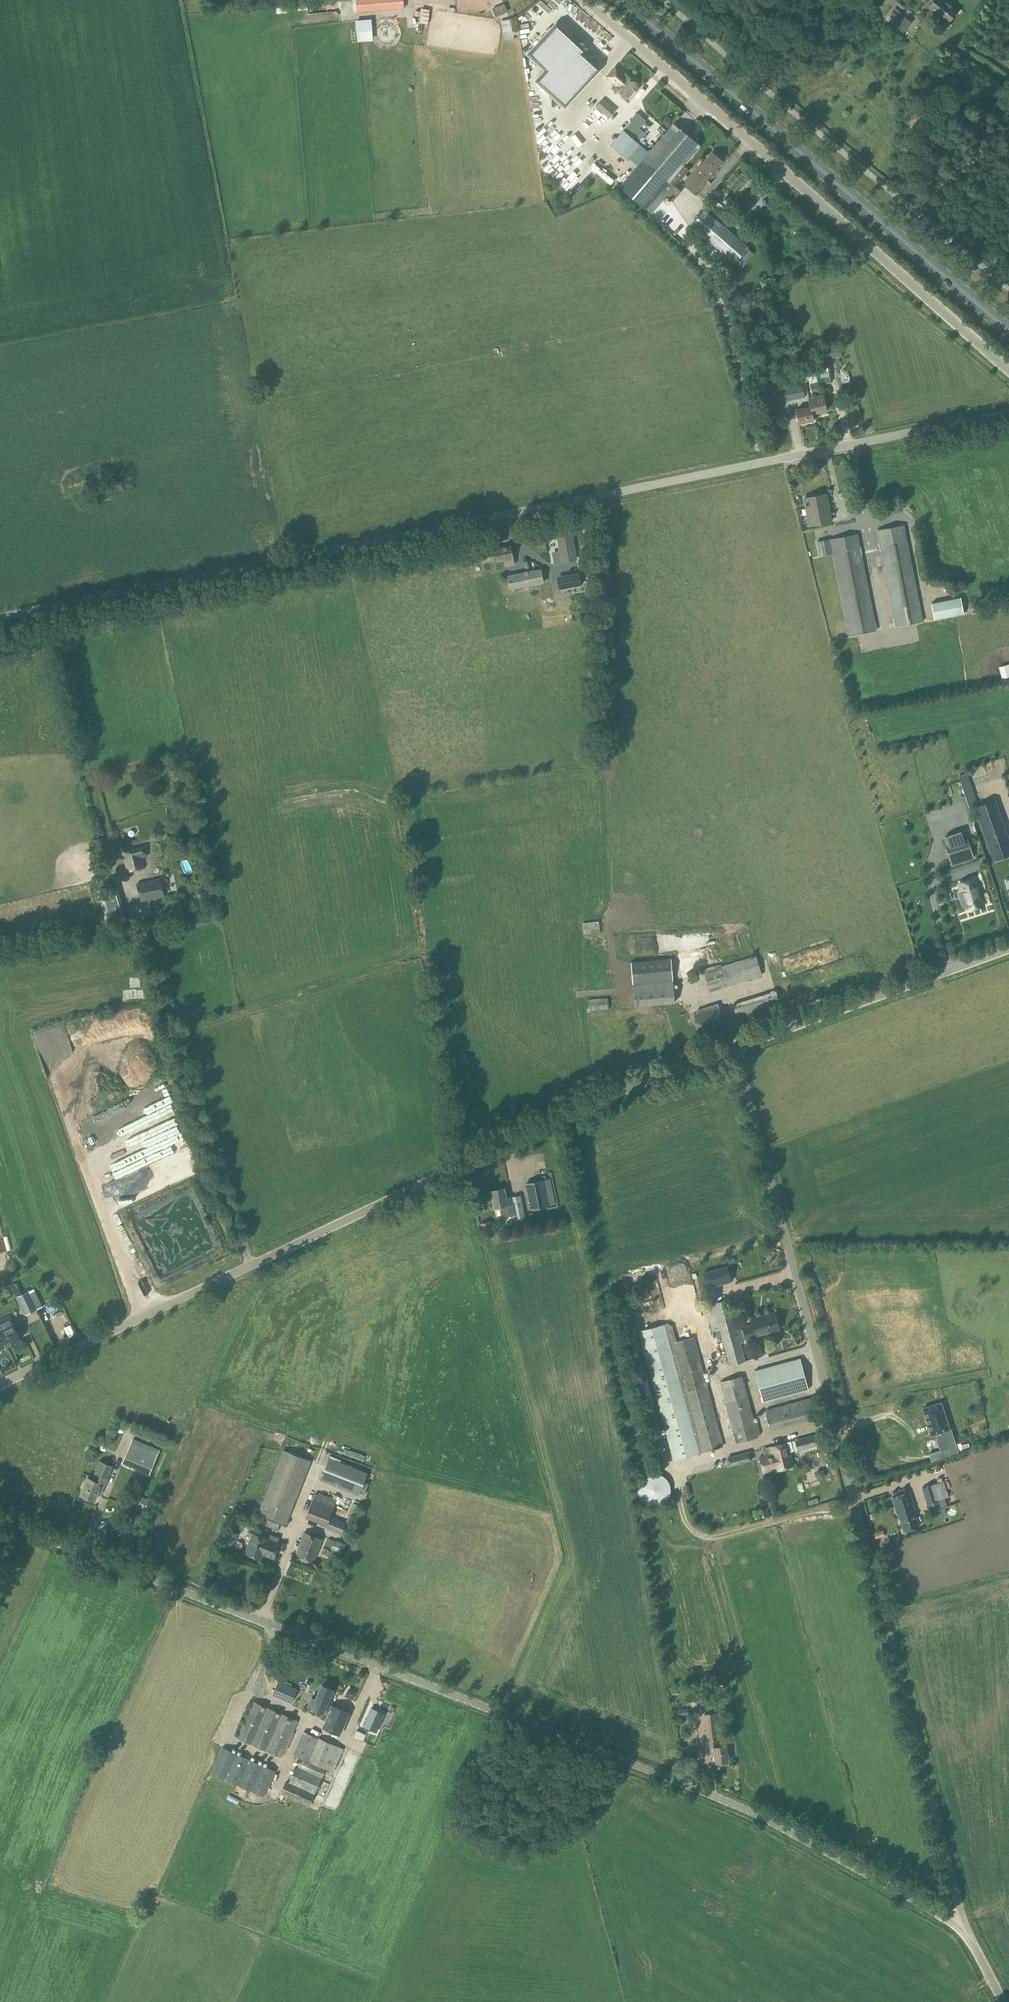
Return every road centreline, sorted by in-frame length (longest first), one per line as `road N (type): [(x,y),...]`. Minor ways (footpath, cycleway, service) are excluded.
road 1 (unclassified): [(969,1936),(731,1802),(0,1522)]
road 2 (unclassified): [(0,617),(1008,408)]
road 3 (unclassified): [(969,1936),(734,1048)]
road 4 (unclassified): [(0,1386),(660,1075),(734,1048)]
road 5 (unclassified): [(1008,369),(586,0)]
road 6 (primary): [(1008,332),(623,0)]
road 7 (unclassified): [(734,1048),(1008,949)]
road 8 (track): [(891,0),(1008,91)]

